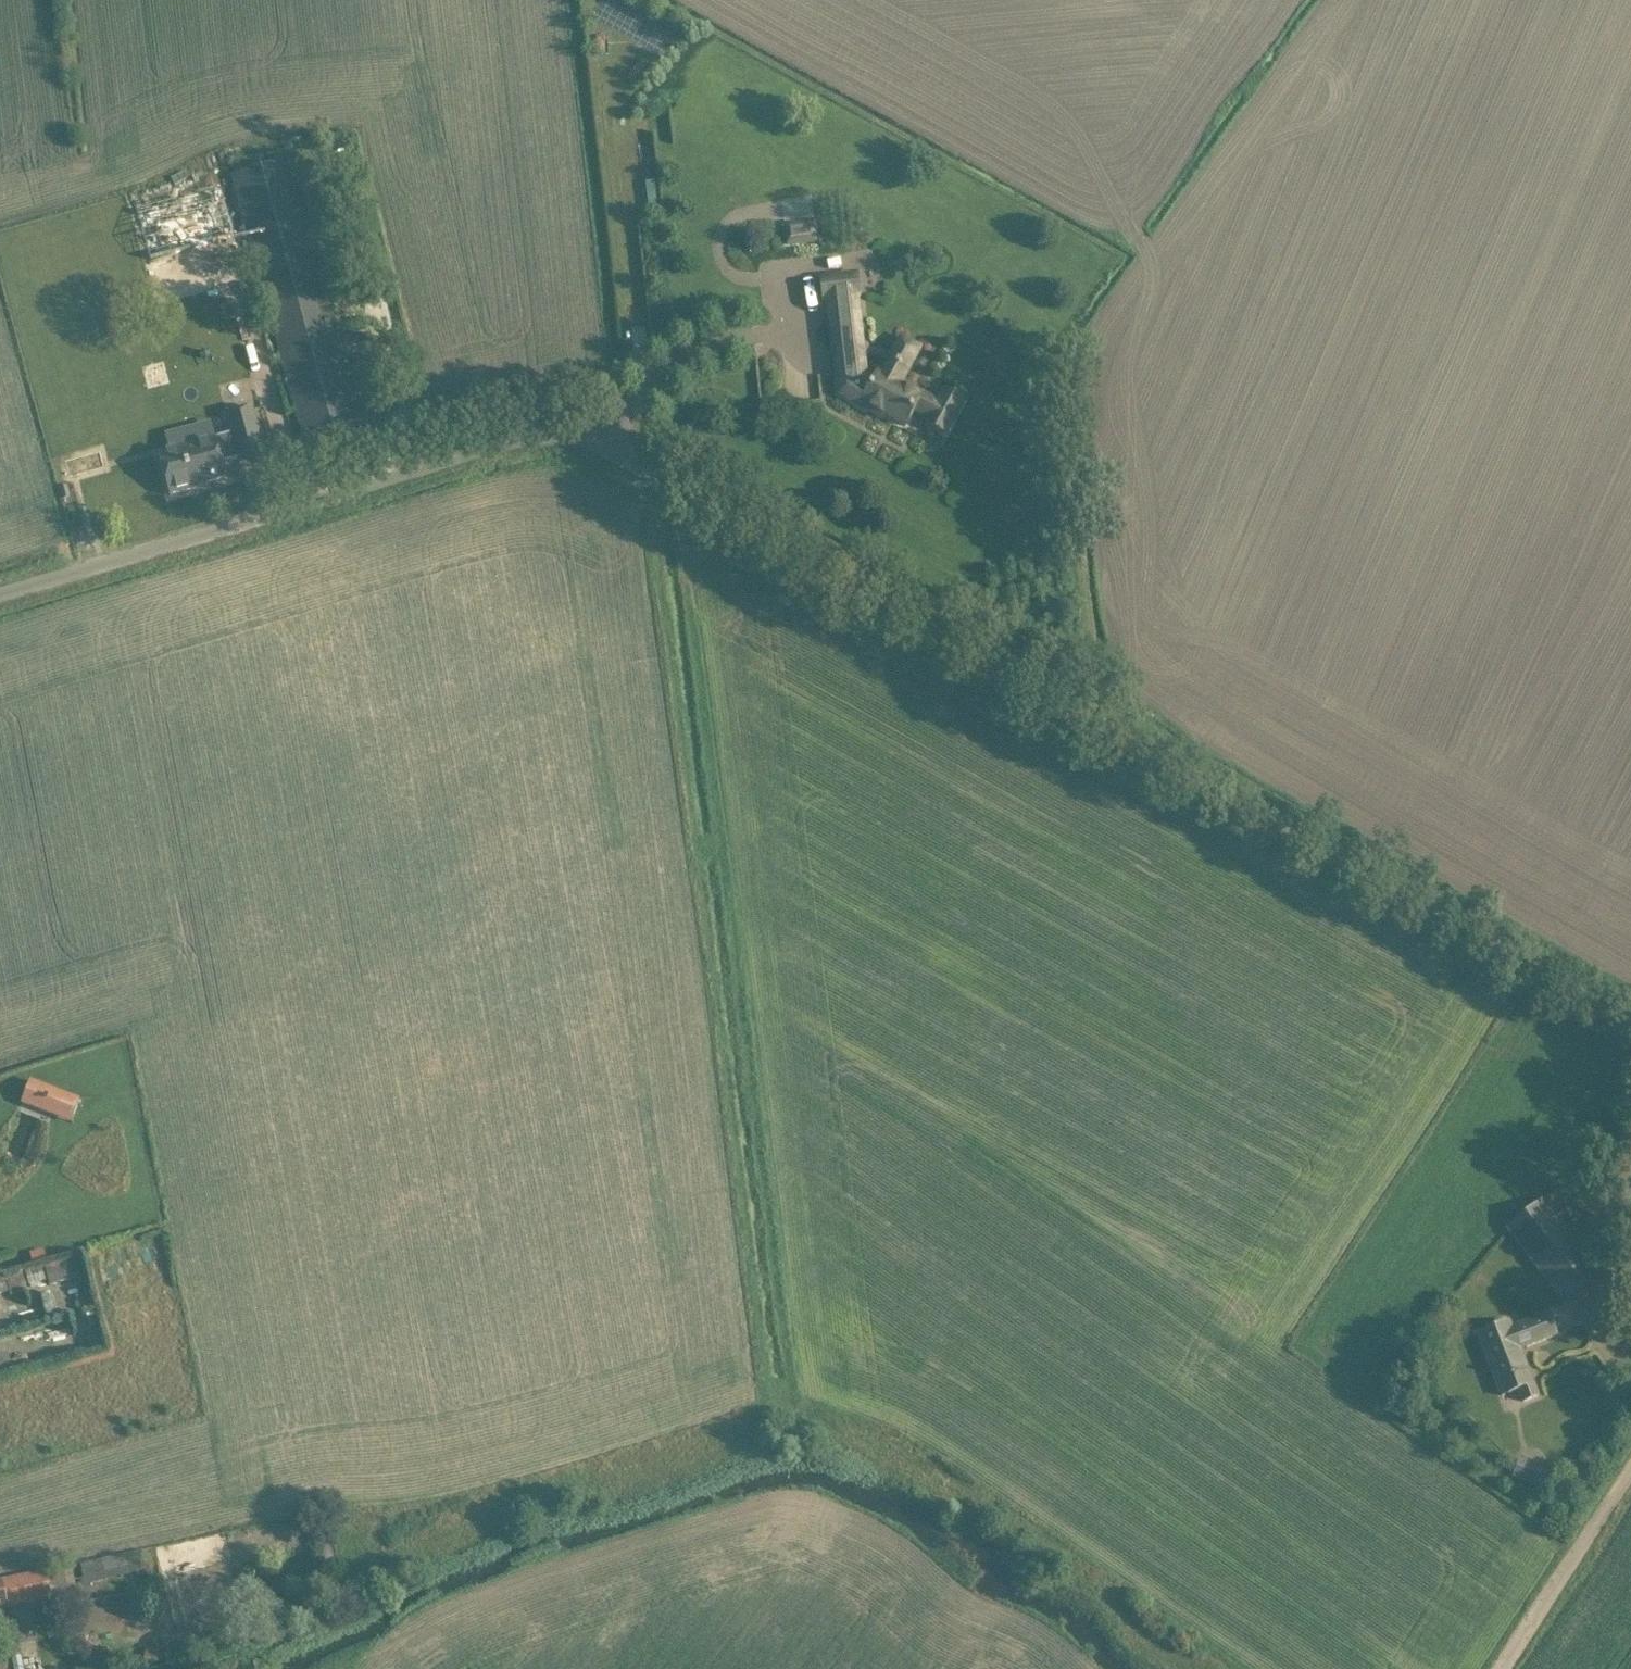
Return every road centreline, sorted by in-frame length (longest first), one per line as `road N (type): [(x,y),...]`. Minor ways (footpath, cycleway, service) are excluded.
road 1 (unclassified): [(0,599),(539,436),(568,435),(1630,1015)]
road 2 (track): [(1498,1668),(1630,1466)]

